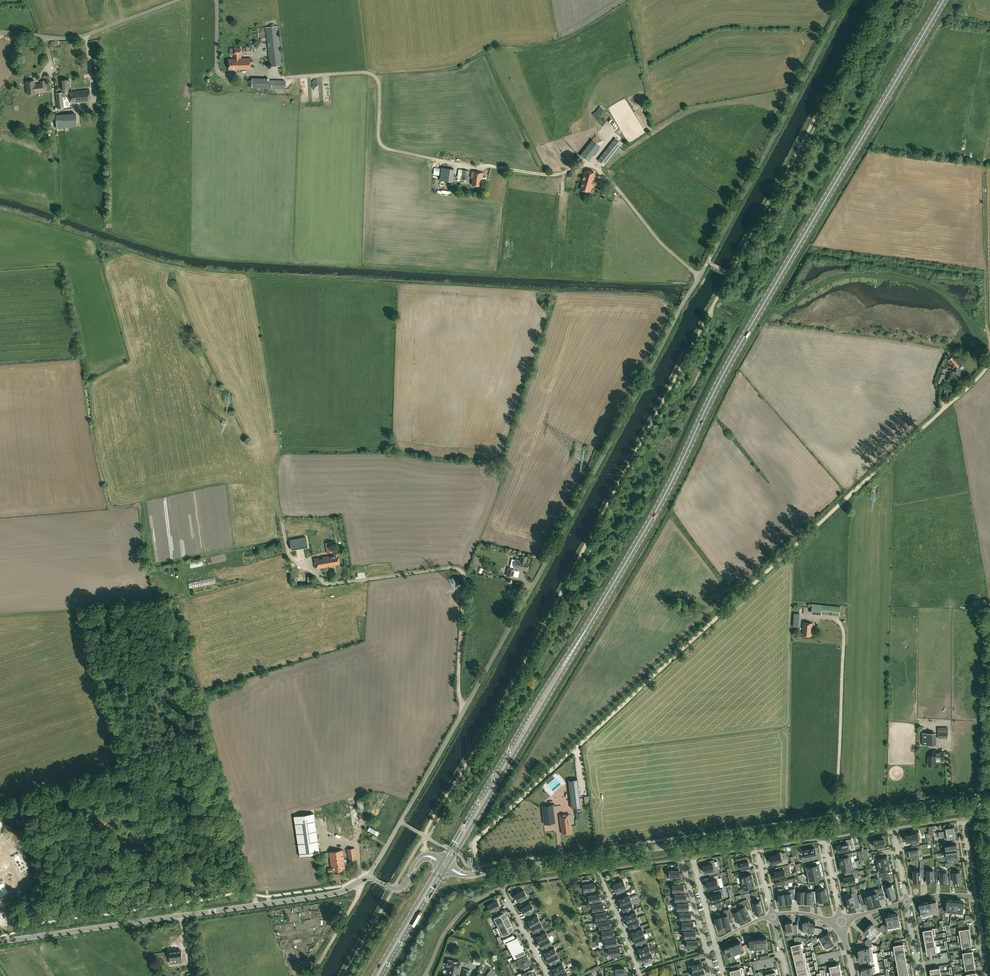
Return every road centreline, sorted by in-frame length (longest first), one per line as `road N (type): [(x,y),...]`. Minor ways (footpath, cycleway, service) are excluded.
road 1 (unclassified): [(368,878),(844,0)]
road 2 (track): [(478,866),(480,835),(972,384),(989,357)]
road 3 (primary): [(943,0),(720,381),(607,596)]
road 4 (track): [(712,308),(425,839)]
road 5 (tertiary): [(447,866),(468,874),(989,800)]
road 6 (tertiary): [(0,942),(333,893),(368,878)]
road 7 (track): [(876,0),(717,298)]
road 8 (primary): [(447,866),(607,596)]
road 9 (primary): [(607,596),(443,863)]
road 10 (track): [(989,350),(984,166)]
road 11 (primary): [(443,863),(374,975)]
road 12 (primary): [(382,975),(447,866)]

